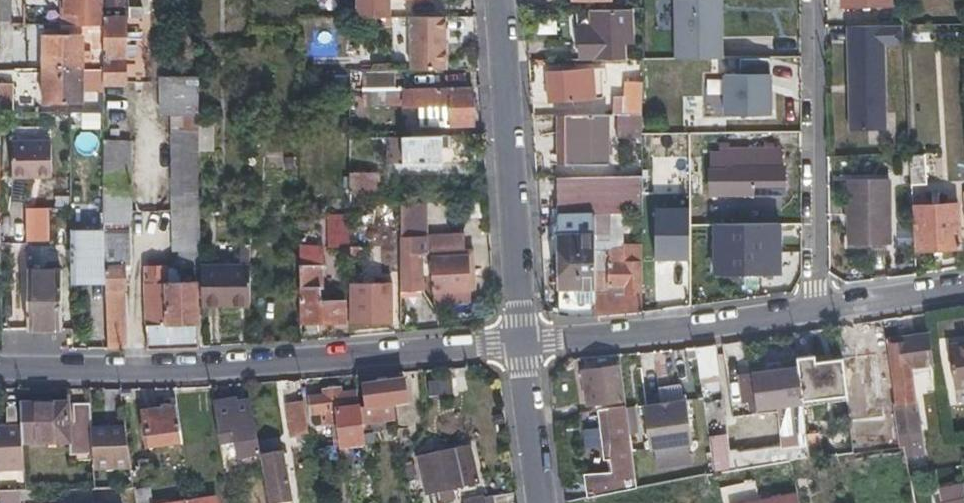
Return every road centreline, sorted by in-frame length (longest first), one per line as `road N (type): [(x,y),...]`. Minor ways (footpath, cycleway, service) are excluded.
road 1 (residential): [(0,366),(338,359),(521,345)]
road 2 (residential): [(498,0),(521,345)]
road 3 (residential): [(814,0),(815,310)]
road 4 (residential): [(521,345),(815,310)]
road 5 (residential): [(521,345),(541,502)]
road 6 (residential): [(815,310),(963,286)]

